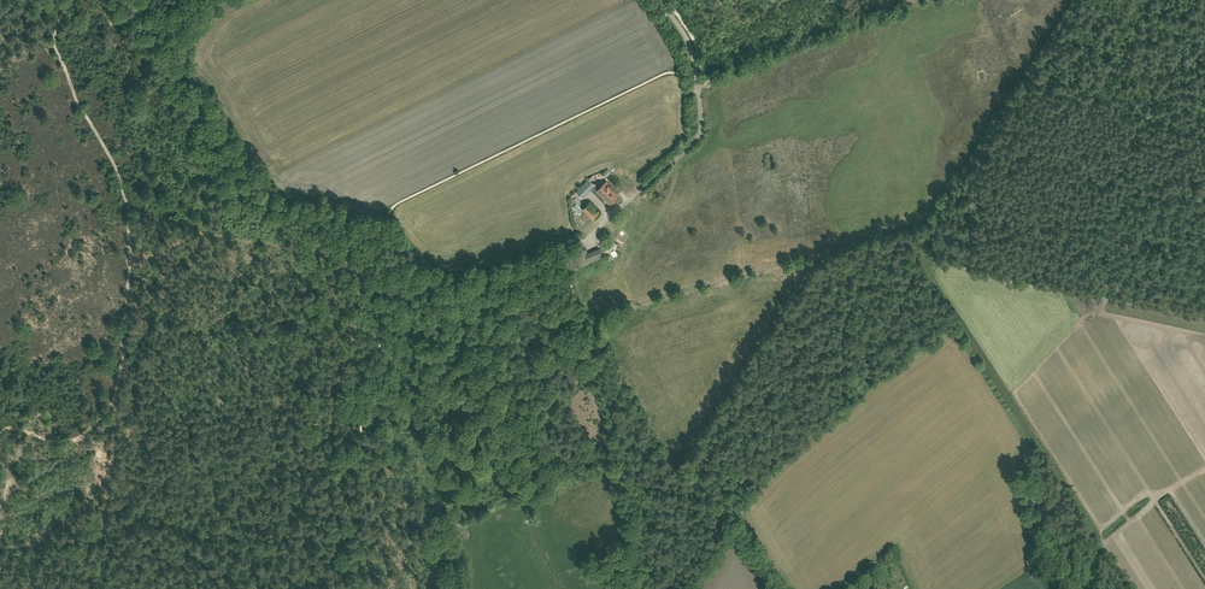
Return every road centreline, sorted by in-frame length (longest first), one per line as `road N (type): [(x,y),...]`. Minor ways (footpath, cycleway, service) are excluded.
road 1 (track): [(0,432),(12,427),(73,443),(116,406),(129,213),(52,44),(70,0)]
road 2 (track): [(107,452),(81,588)]

